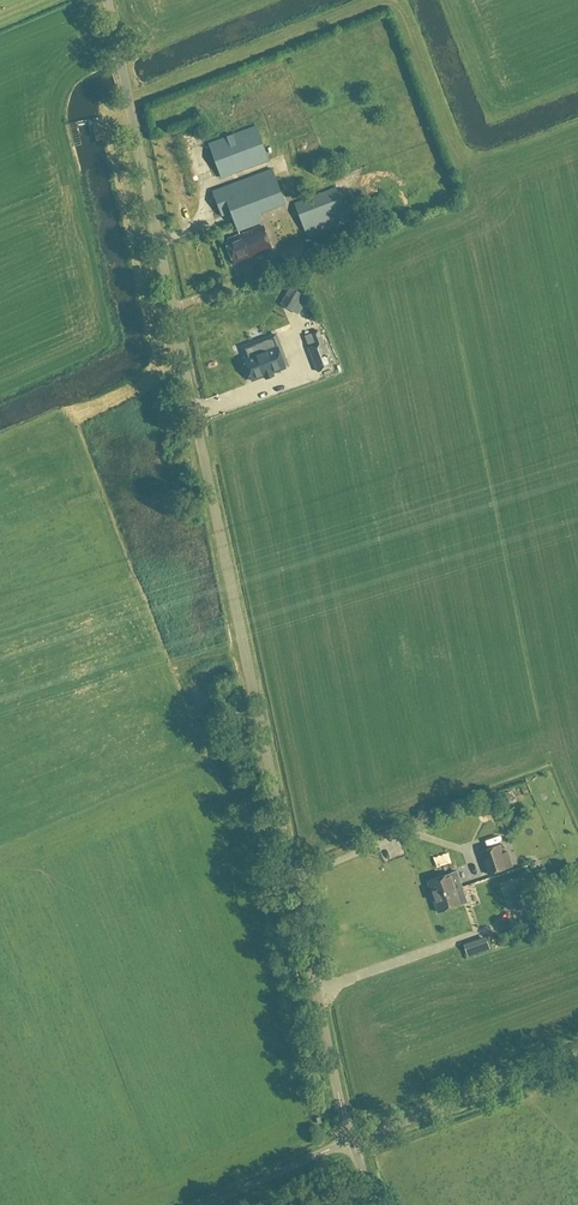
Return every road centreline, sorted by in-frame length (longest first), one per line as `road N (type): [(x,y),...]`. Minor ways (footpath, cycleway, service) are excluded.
road 1 (unclassified): [(345,1141),(106,0)]
road 2 (unclassified): [(345,1141),(577,1052)]
road 3 (unclassified): [(207,1204),(345,1141)]

